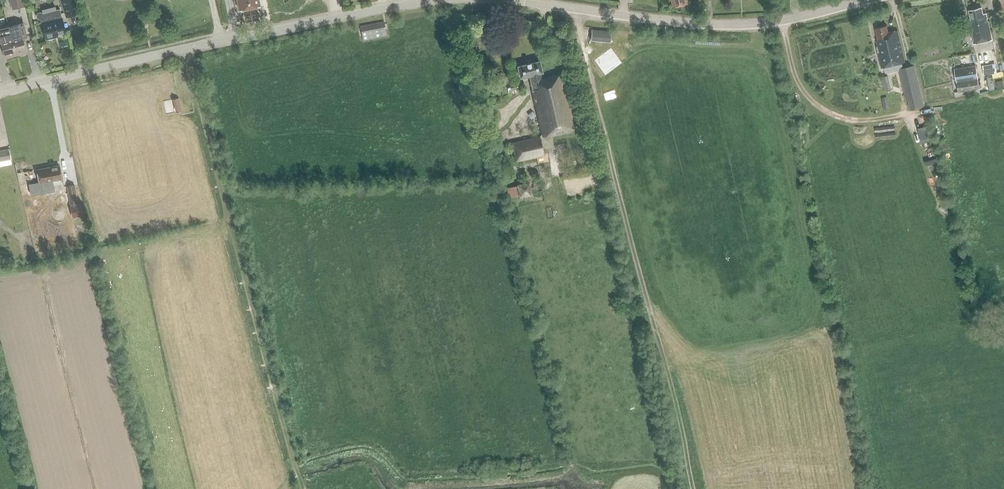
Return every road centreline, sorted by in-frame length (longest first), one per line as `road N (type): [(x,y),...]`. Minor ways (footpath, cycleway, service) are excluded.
road 1 (track): [(686,473),(570,7)]
road 2 (track): [(183,49),(304,488)]
road 3 (tertiary): [(0,91),(429,0)]
road 4 (tertiary): [(503,0),(731,23),(866,0)]

